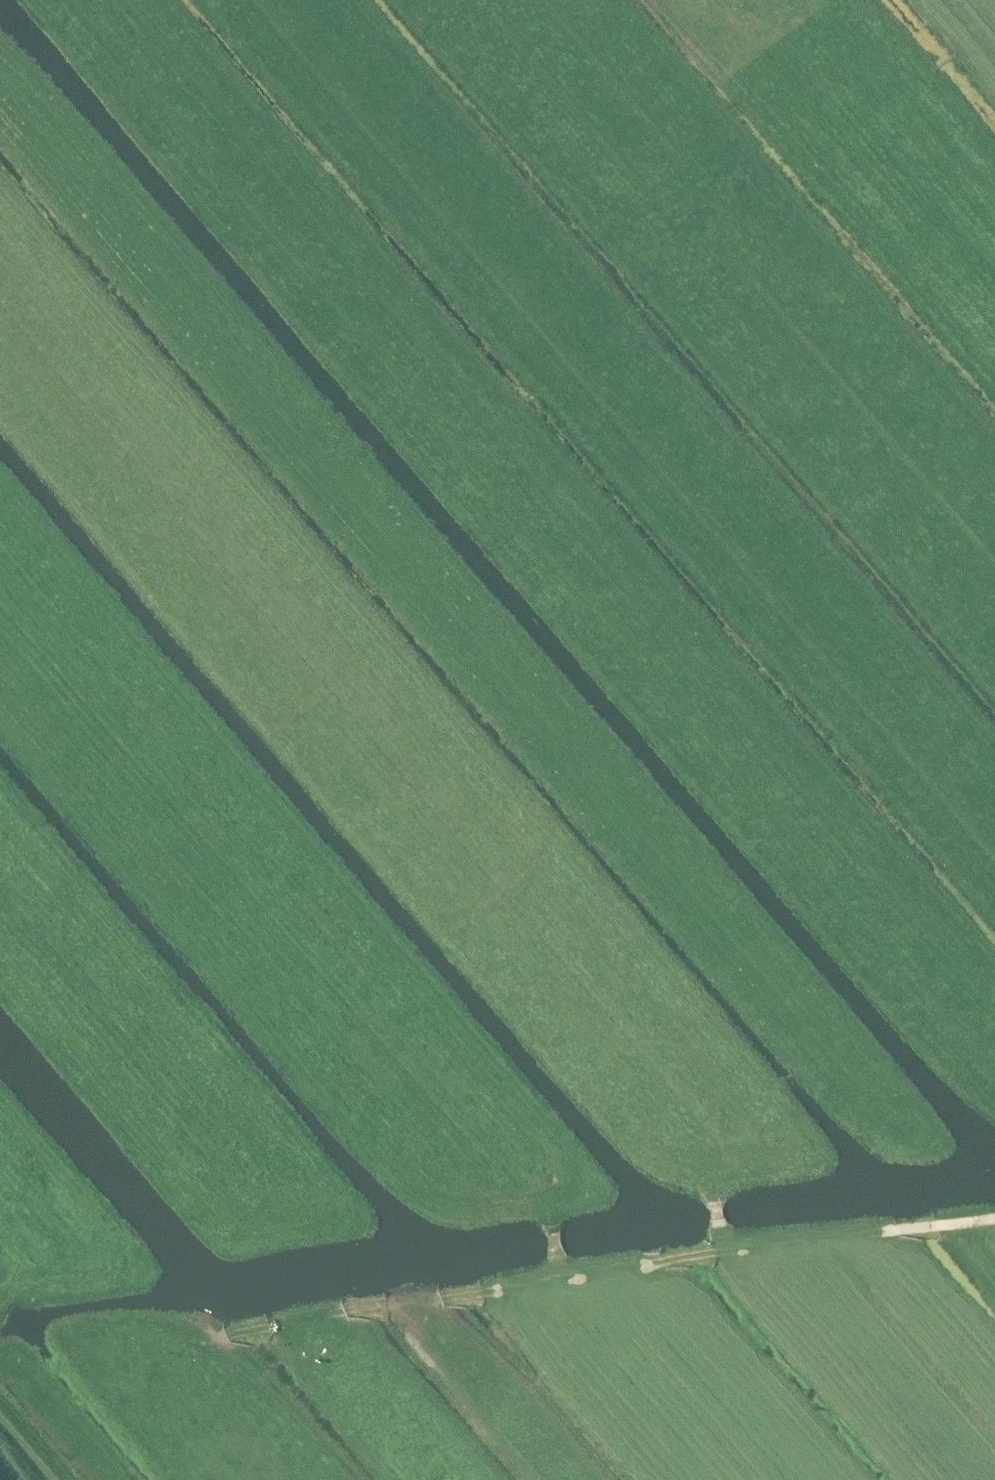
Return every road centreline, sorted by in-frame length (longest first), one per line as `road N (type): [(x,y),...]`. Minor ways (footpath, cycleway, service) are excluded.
road 1 (track): [(208,1339),(724,1250),(994,1220)]

